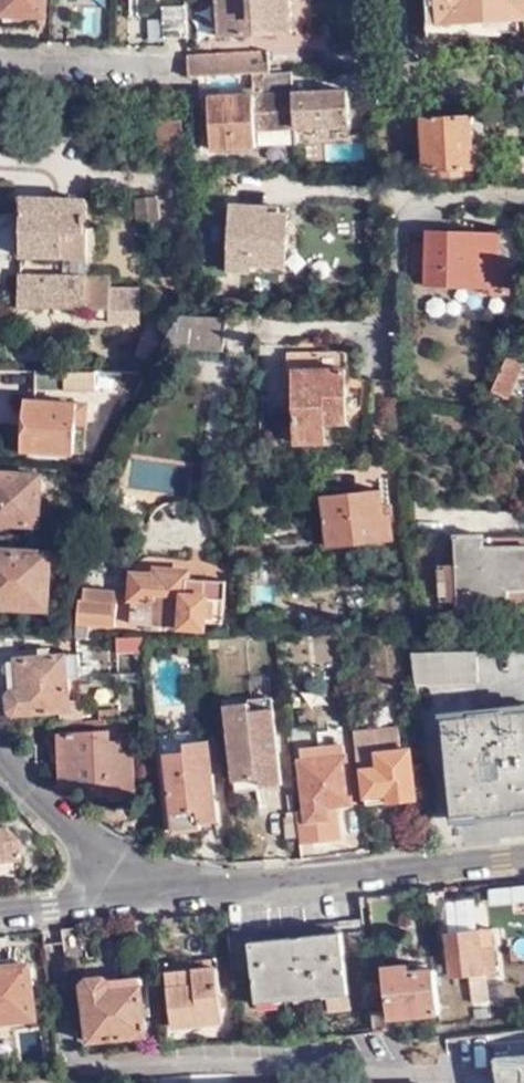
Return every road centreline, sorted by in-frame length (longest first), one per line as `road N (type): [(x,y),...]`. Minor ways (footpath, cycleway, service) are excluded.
road 1 (residential): [(114,899),(523,856)]
road 2 (residential): [(0,758),(105,862),(114,899)]
road 3 (residential): [(392,0),(396,45),(421,72),(523,70)]
road 4 (residential): [(167,63),(0,61)]

